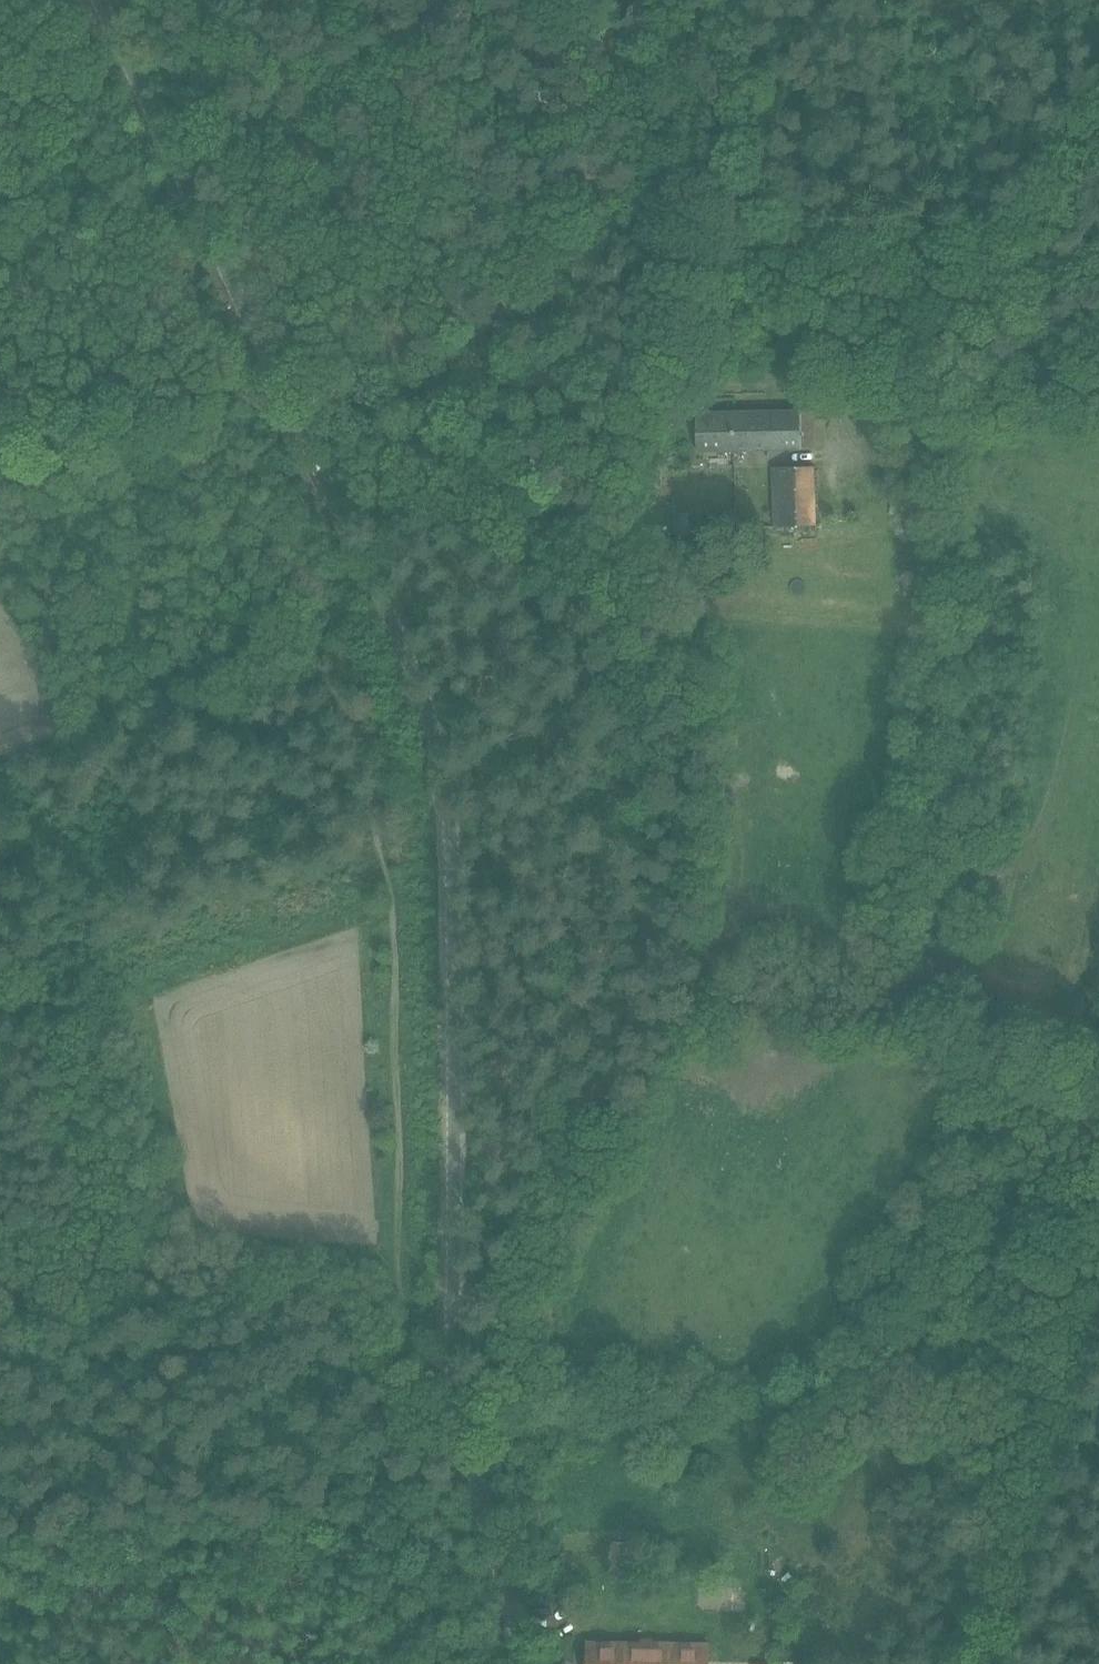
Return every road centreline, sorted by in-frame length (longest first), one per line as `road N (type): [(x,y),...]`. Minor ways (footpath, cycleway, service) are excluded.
road 1 (unclassified): [(518,1663),(450,1416),(433,762),(417,697),(92,0)]

